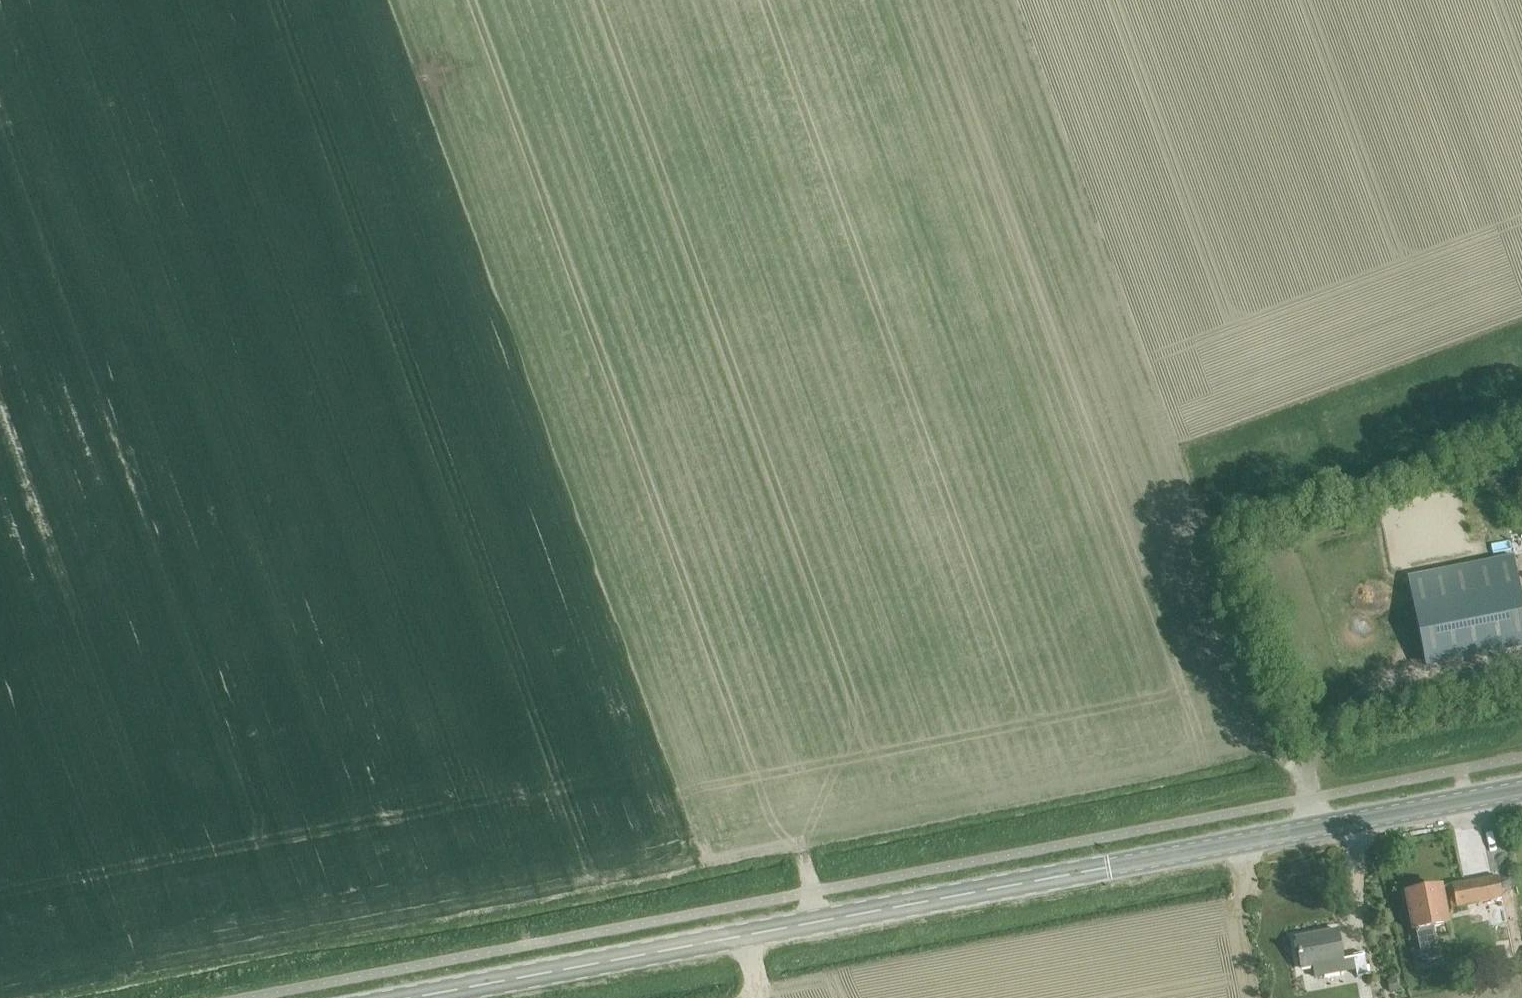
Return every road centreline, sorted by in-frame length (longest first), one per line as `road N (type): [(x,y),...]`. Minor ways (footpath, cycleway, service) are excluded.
road 1 (secondary): [(417,997),(1521,790)]

